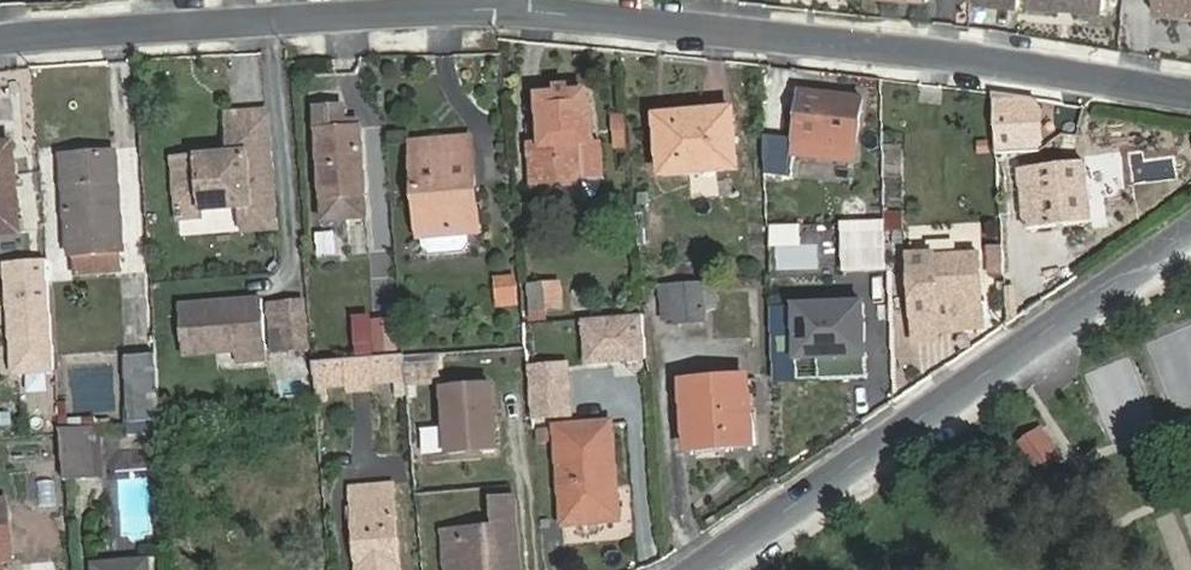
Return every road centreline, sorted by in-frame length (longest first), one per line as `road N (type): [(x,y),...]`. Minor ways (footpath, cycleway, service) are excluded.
road 1 (residential): [(1190,93),(978,57),(511,14)]
road 2 (tertiary): [(1190,227),(701,569)]
road 3 (residential): [(511,14),(0,40)]

